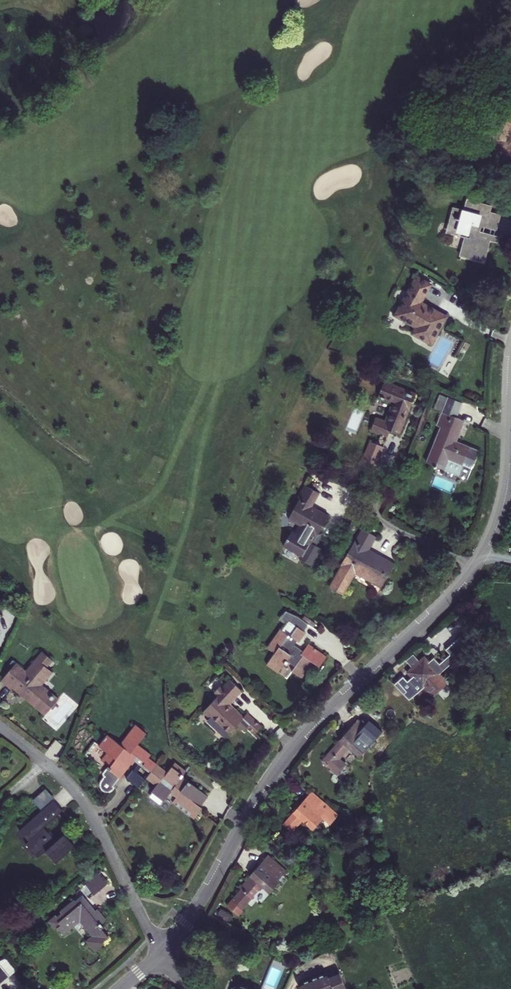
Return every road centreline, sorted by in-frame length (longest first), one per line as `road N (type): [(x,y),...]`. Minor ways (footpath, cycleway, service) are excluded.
road 1 (residential): [(161,953),(203,898),(278,766),(453,591),(488,540),(508,470),(510,358)]
road 2 (residential): [(161,953),(90,813),(46,763)]

